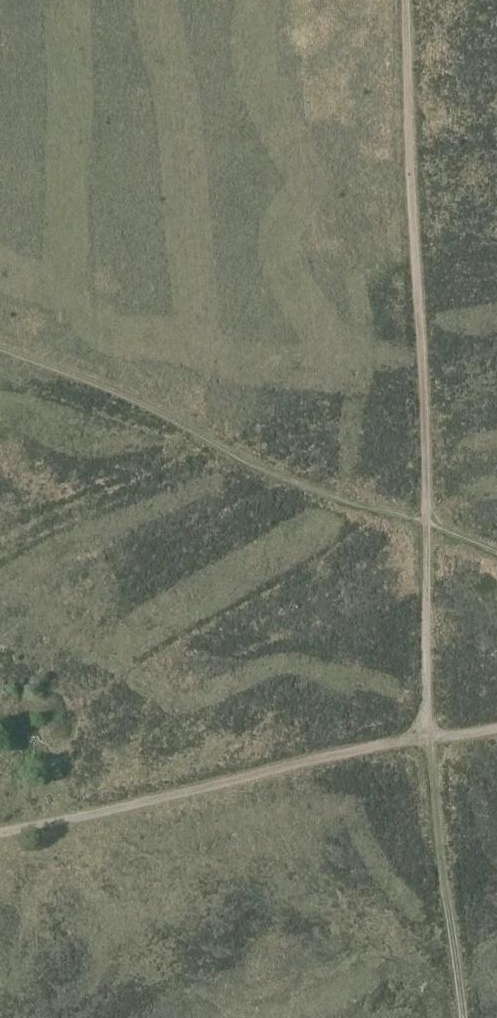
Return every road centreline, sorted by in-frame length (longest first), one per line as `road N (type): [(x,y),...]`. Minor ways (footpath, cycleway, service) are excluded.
road 1 (track): [(427,735),(0,833)]

